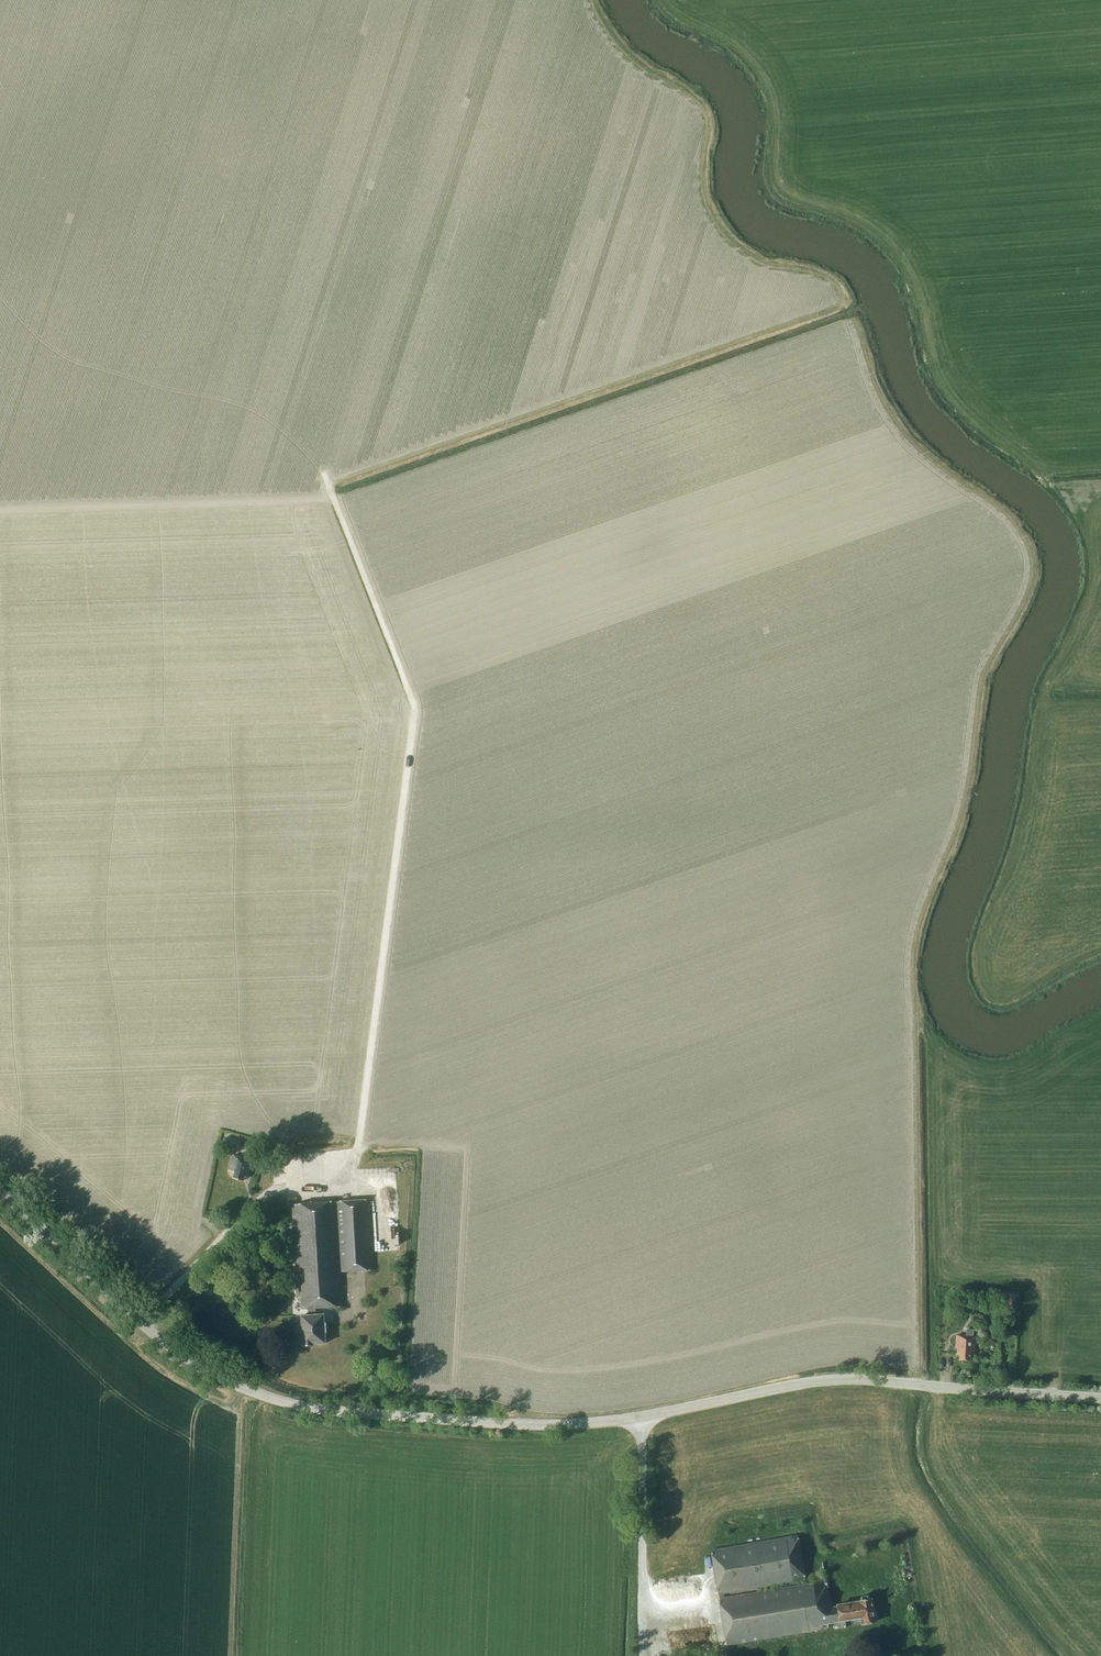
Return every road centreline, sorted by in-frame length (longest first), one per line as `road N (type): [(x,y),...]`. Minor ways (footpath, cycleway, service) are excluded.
road 1 (tertiary): [(642,1416),(545,1426),(360,1413),(253,1392),(187,1359),(140,1322),(0,1194)]
road 2 (tertiary): [(642,1416),(831,1379),(1100,1397)]

